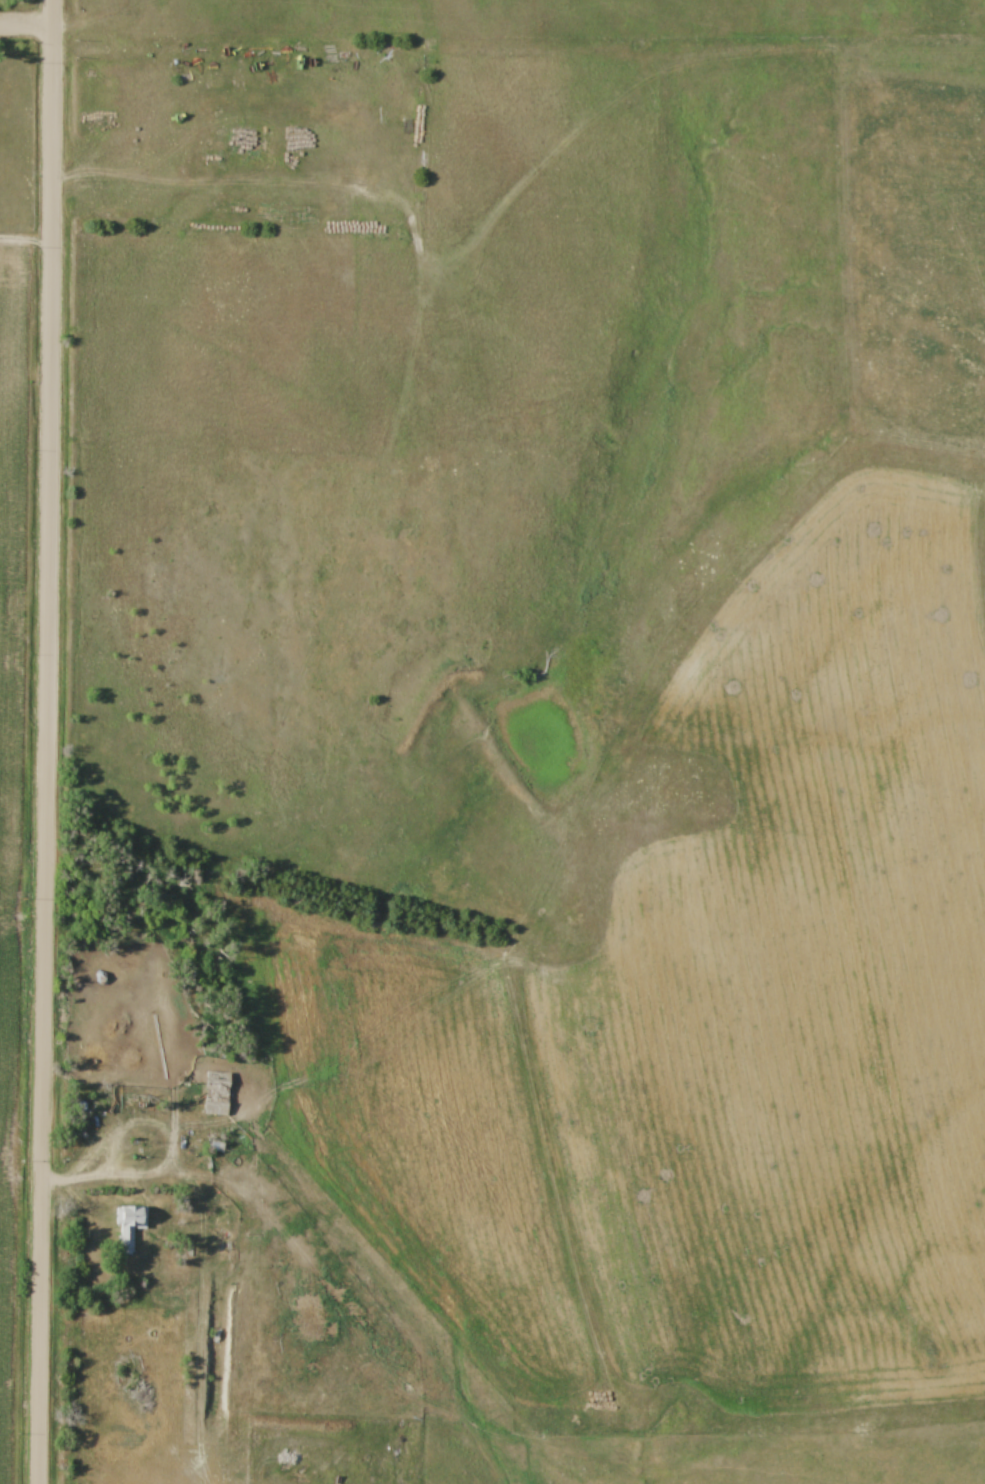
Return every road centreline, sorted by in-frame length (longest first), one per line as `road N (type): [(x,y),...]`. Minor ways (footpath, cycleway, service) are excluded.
road 1 (tertiary): [(39,1483),(53,0)]

